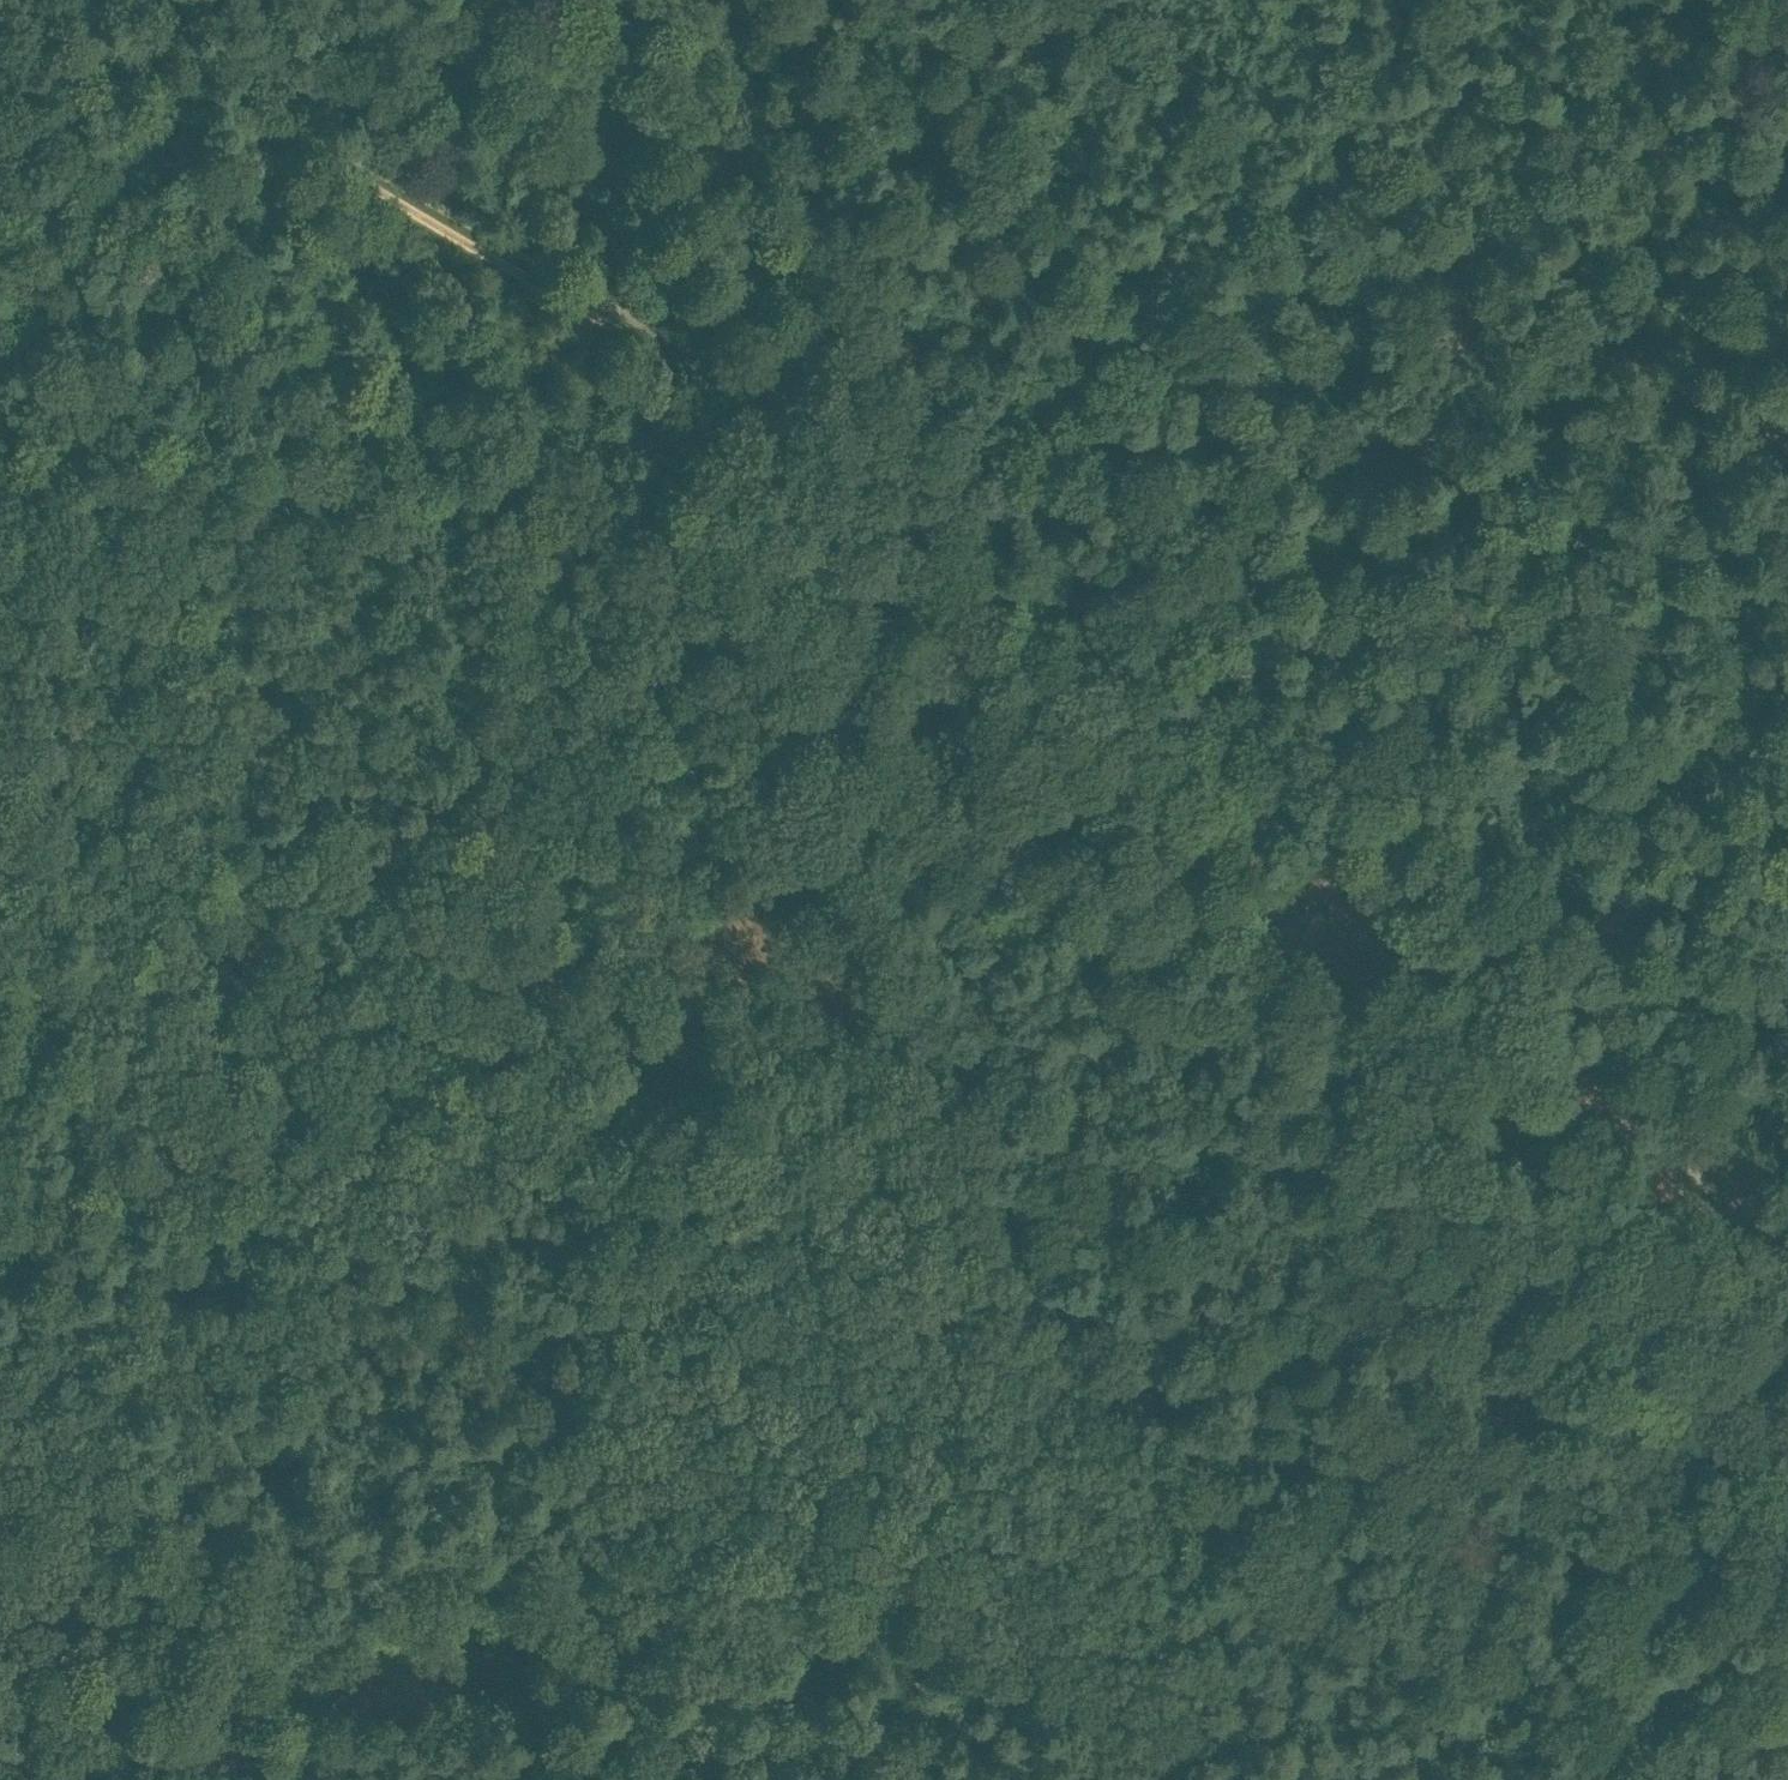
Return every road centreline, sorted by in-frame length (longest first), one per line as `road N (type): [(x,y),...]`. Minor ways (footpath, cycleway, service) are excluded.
road 1 (track): [(0,47),(71,52),(147,74),(387,190),(752,400),(916,511),(1064,615),(1145,685),(1787,1282)]

